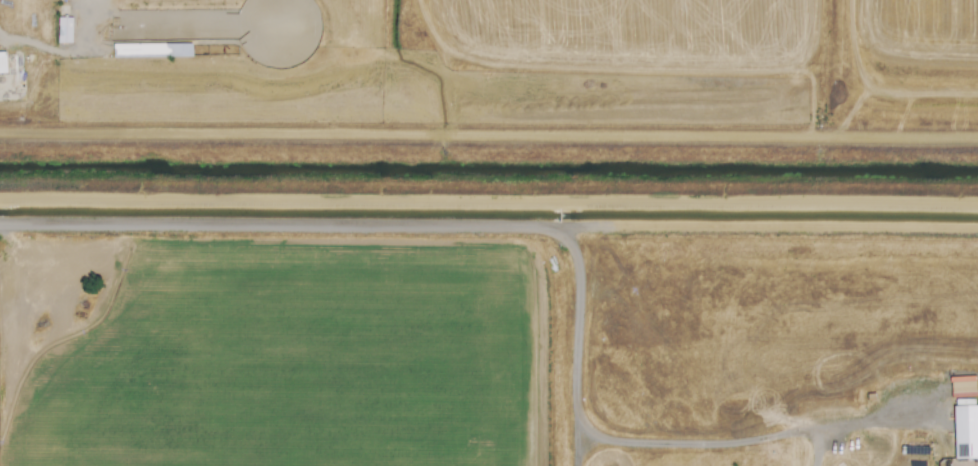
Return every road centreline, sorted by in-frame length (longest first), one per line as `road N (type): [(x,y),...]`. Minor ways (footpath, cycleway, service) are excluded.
road 1 (track): [(977,213),(0,206)]
road 2 (track): [(0,130),(977,136)]
road 3 (residential): [(539,225),(0,222)]

